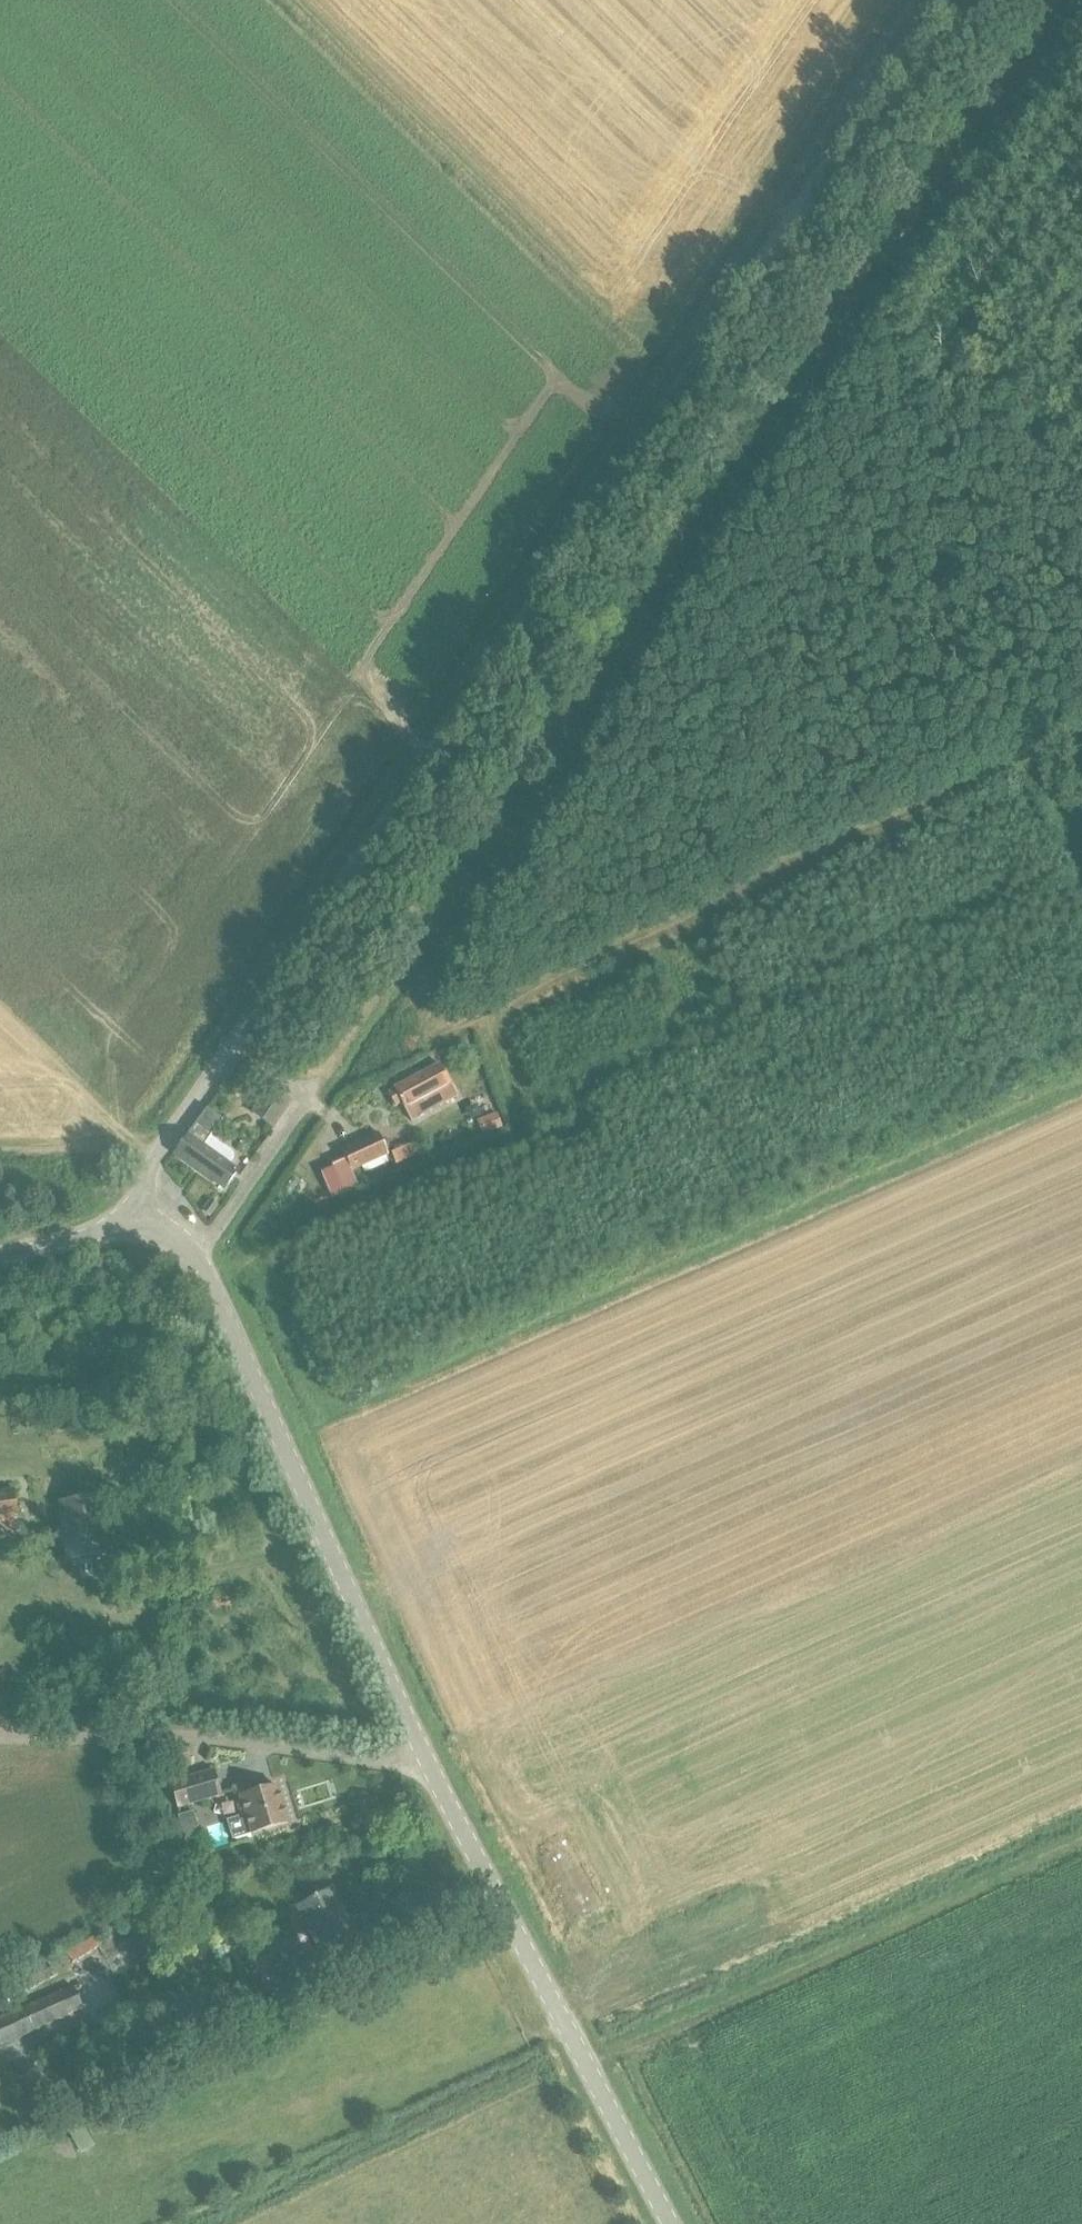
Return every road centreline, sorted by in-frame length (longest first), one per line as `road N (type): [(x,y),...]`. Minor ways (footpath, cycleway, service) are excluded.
road 1 (track): [(206,1264),(1058,0)]
road 2 (unclassified): [(132,1218),(159,1144),(936,0)]
road 3 (tertiary): [(421,1754),(206,1264),(132,1218)]
road 4 (tertiary): [(668,2223),(421,1754)]
road 5 (unclassified): [(421,1754),(388,1765),(180,1730),(0,1732)]
road 6 (tertiary): [(0,1254),(132,1218)]

